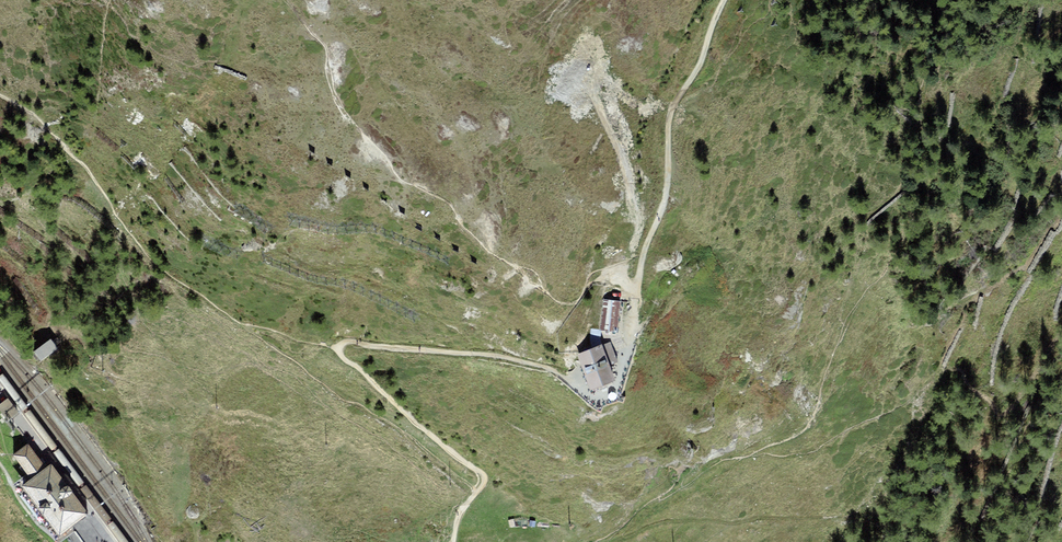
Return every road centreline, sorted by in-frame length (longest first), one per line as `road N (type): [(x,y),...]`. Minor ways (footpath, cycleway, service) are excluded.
road 1 (track): [(637,285),(618,383),(595,394),(551,370),(496,356),(345,341),(337,351)]
road 2 (track): [(724,0),(668,117),(664,198),(637,285)]
road 3 (track): [(337,351),(481,475),(453,541)]

